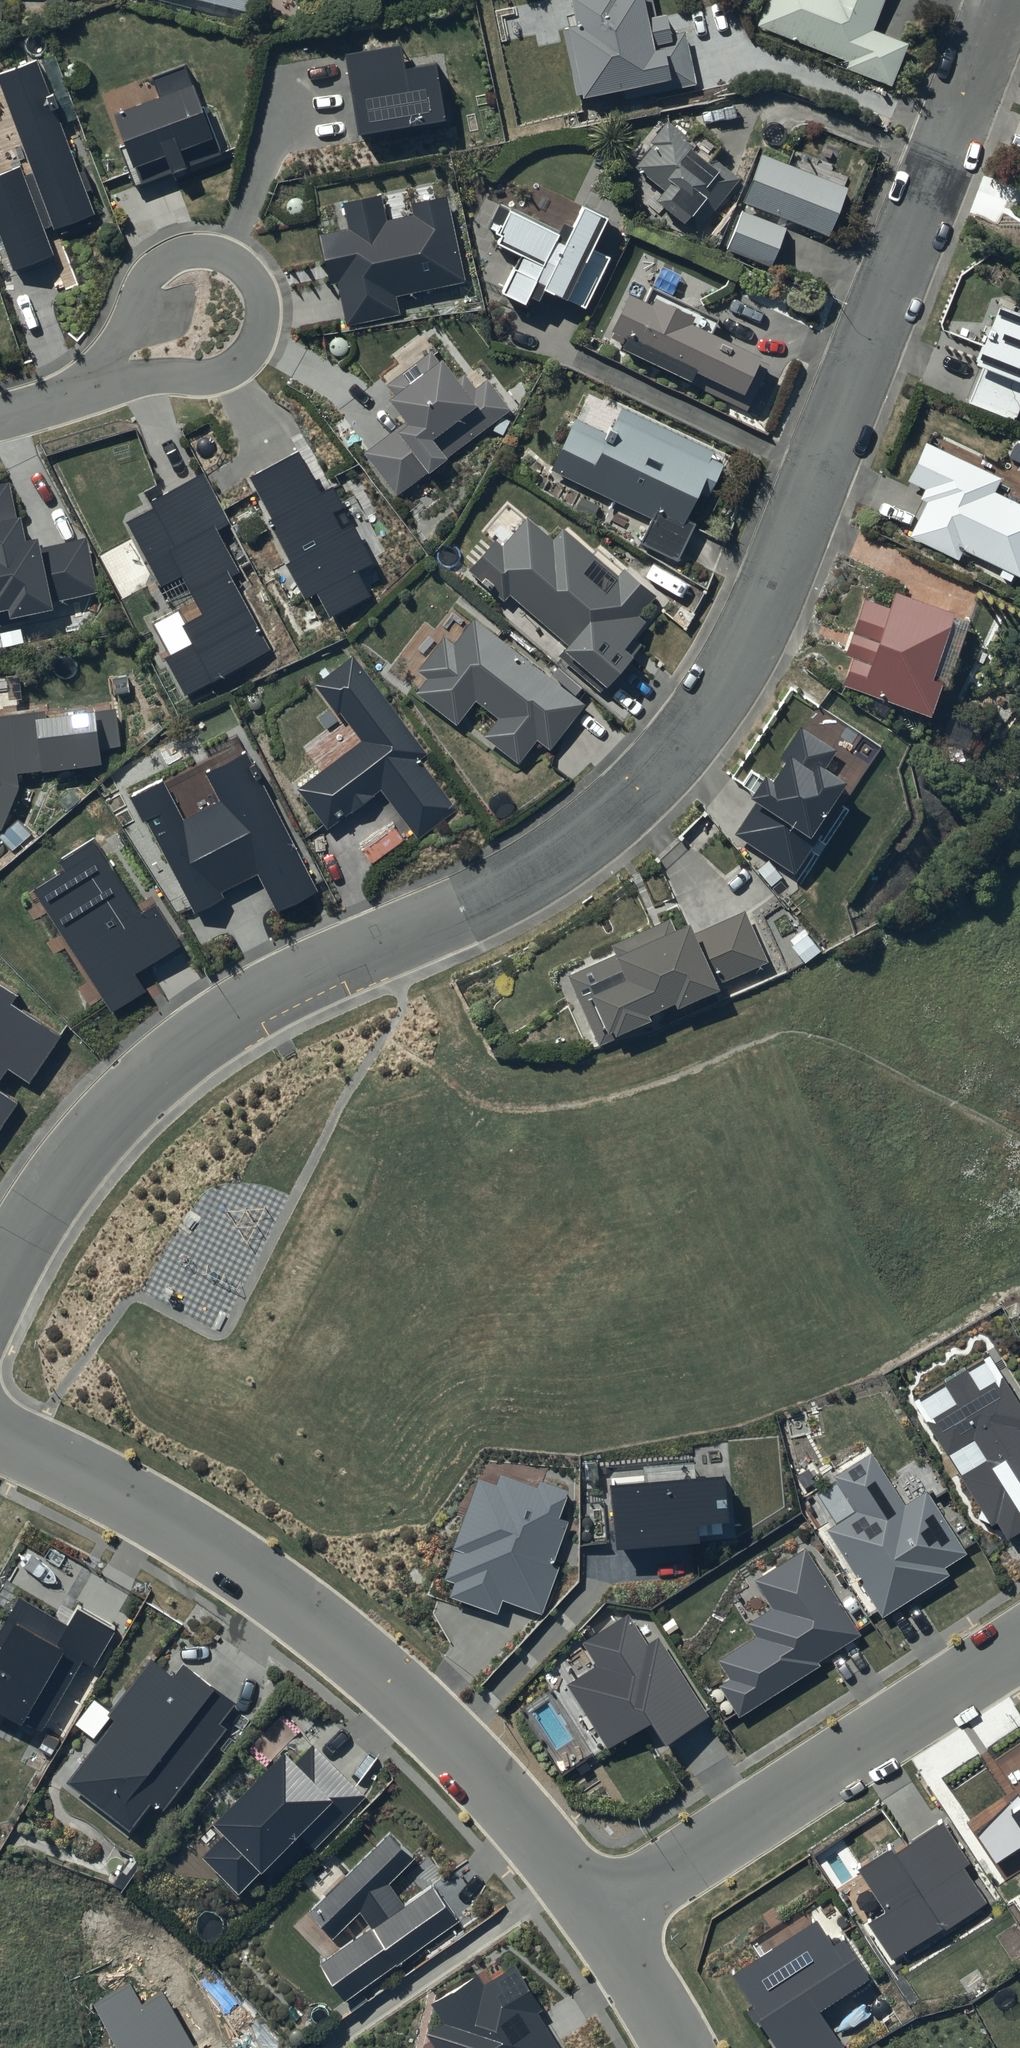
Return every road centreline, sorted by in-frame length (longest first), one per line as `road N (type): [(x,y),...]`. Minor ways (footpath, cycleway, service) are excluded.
road 1 (residential): [(1001,0),(695,719),(596,831),(207,1030),(76,1154),(0,1266)]
road 2 (residential): [(0,1432),(288,1599),(435,1730),(599,1915)]
road 3 (residential): [(599,1915),(1019,1644)]
road 4 (residential): [(114,368),(153,273),(191,249),(221,254),(255,276),(263,319),(223,370),(181,374)]
road 5 (residential): [(599,1915),(677,2047)]
road 6 (residential): [(114,368),(76,395),(0,416)]

